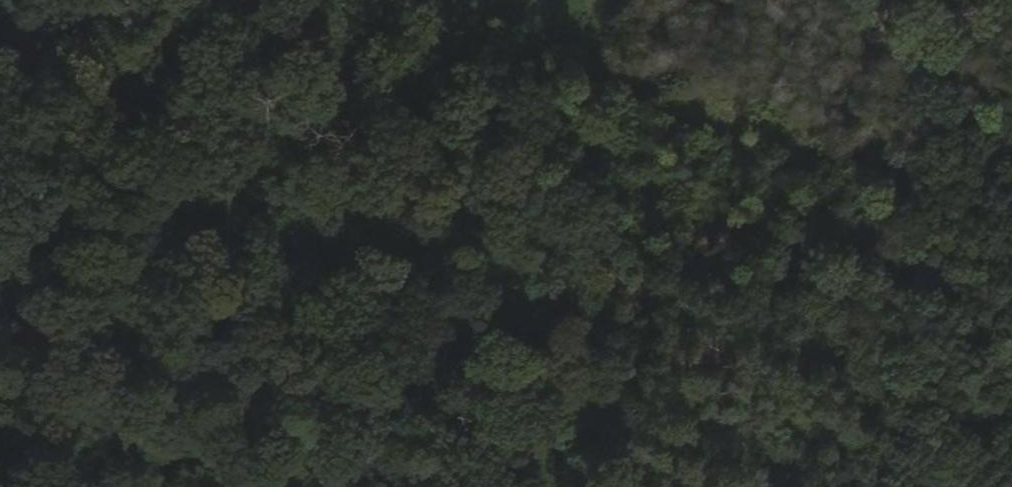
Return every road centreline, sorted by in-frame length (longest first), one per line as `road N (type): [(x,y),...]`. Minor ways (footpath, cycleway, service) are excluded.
road 1 (track): [(673,0),(595,486)]

